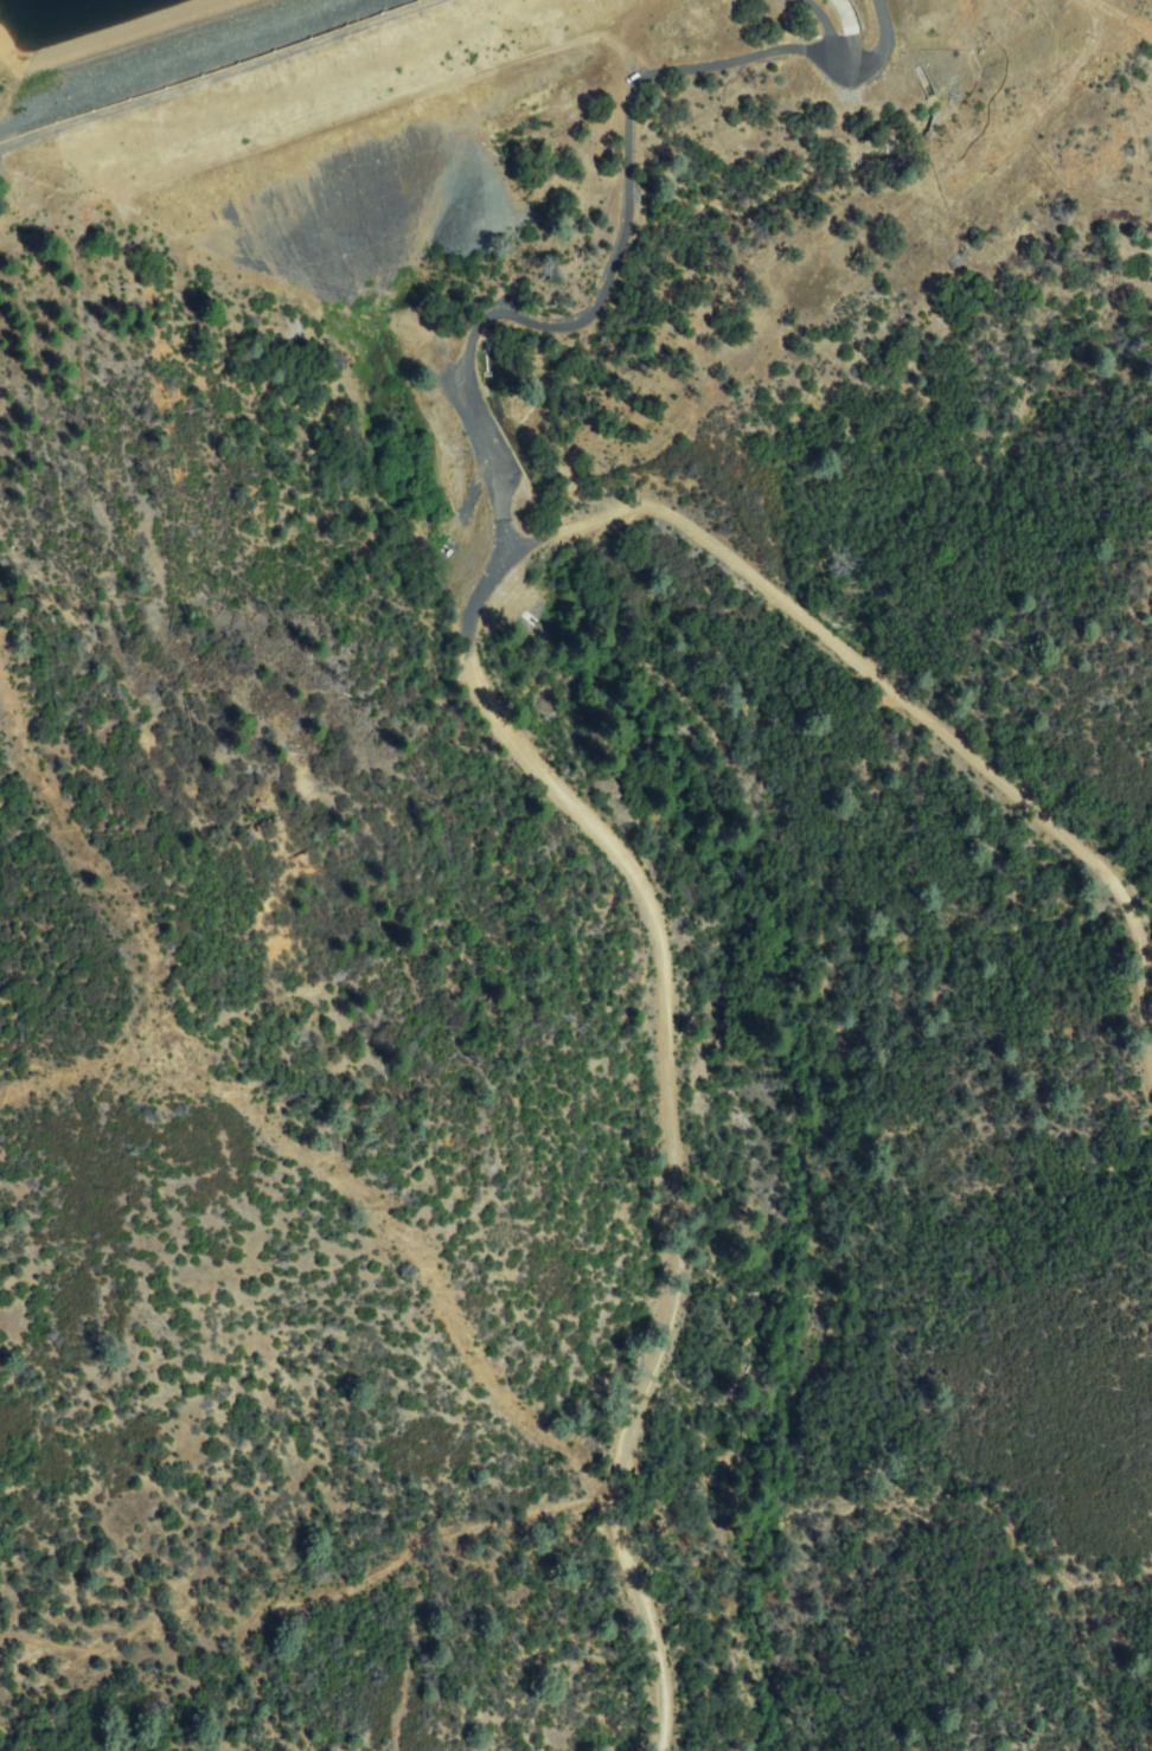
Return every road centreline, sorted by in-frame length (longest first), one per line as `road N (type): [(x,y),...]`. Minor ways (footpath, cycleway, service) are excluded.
road 1 (track): [(1151,1047),(1133,941),(1116,893),(1096,867),(723,550),(668,513),(620,518),(533,547),(475,604),(467,630),(487,703),(524,764),(634,885),(660,969),(677,1230),(659,1341),(623,1449),(614,1524),(659,1674),(657,1750)]
road 2 (track): [(844,52),(787,51),(654,72),(634,90),(626,232),(597,308),(569,327),(503,318),(475,340),(474,391),(517,499),(511,527),(468,598),(467,630)]
road 3 (track): [(805,0),(855,59),(877,52),(874,0)]

